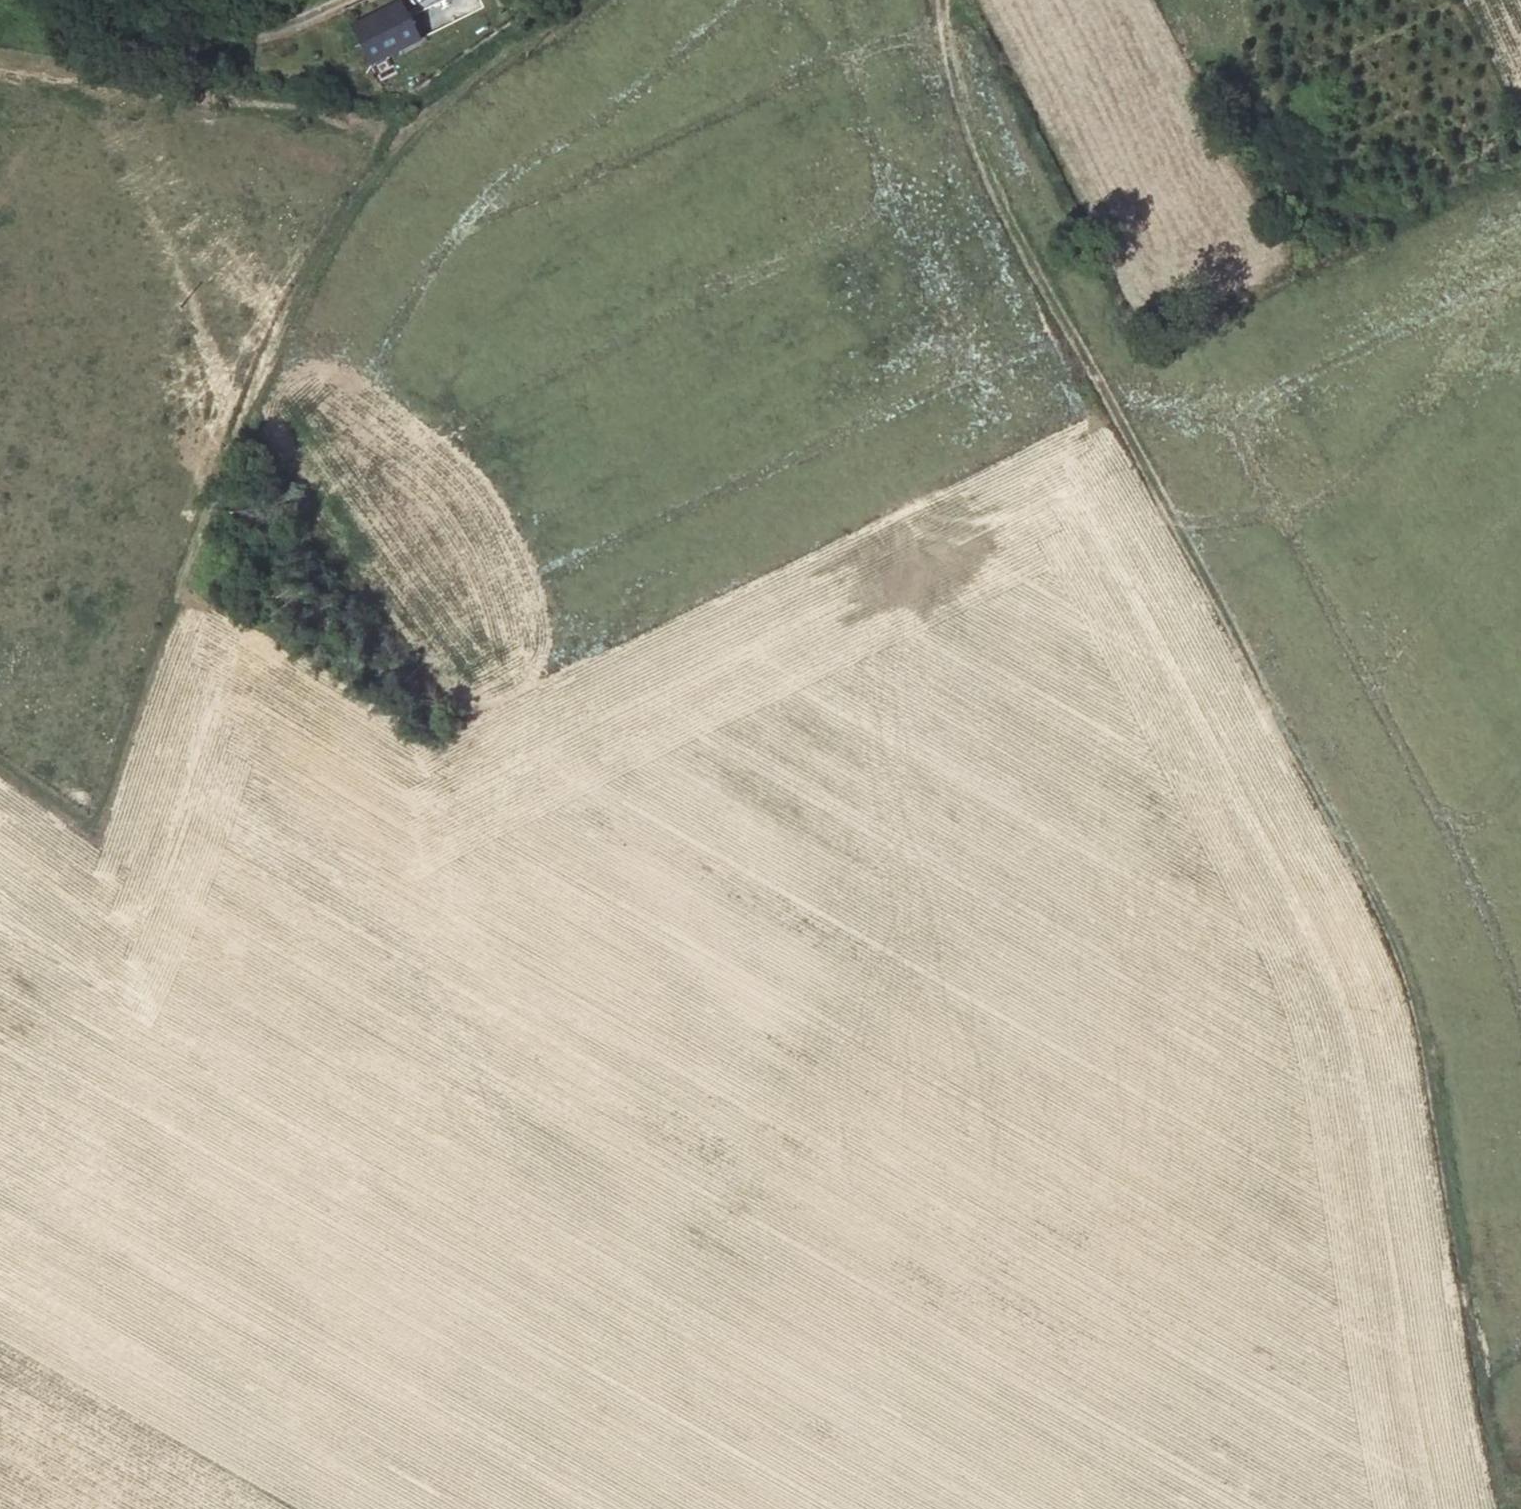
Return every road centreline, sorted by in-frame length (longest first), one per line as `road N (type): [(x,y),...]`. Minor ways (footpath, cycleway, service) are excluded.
road 1 (track): [(1102,393),(1390,932),(1410,991),(1438,1136),(1499,1508)]
road 2 (track): [(243,432),(271,355),(331,242),(394,152),(480,67),(576,0)]
road 3 (track): [(0,776),(75,822),(105,810),(123,728),(243,432)]
road 4 (track): [(1102,393),(982,162),(937,45),(937,0)]
road 5 (track): [(0,4),(198,35),(268,32),(338,0)]

